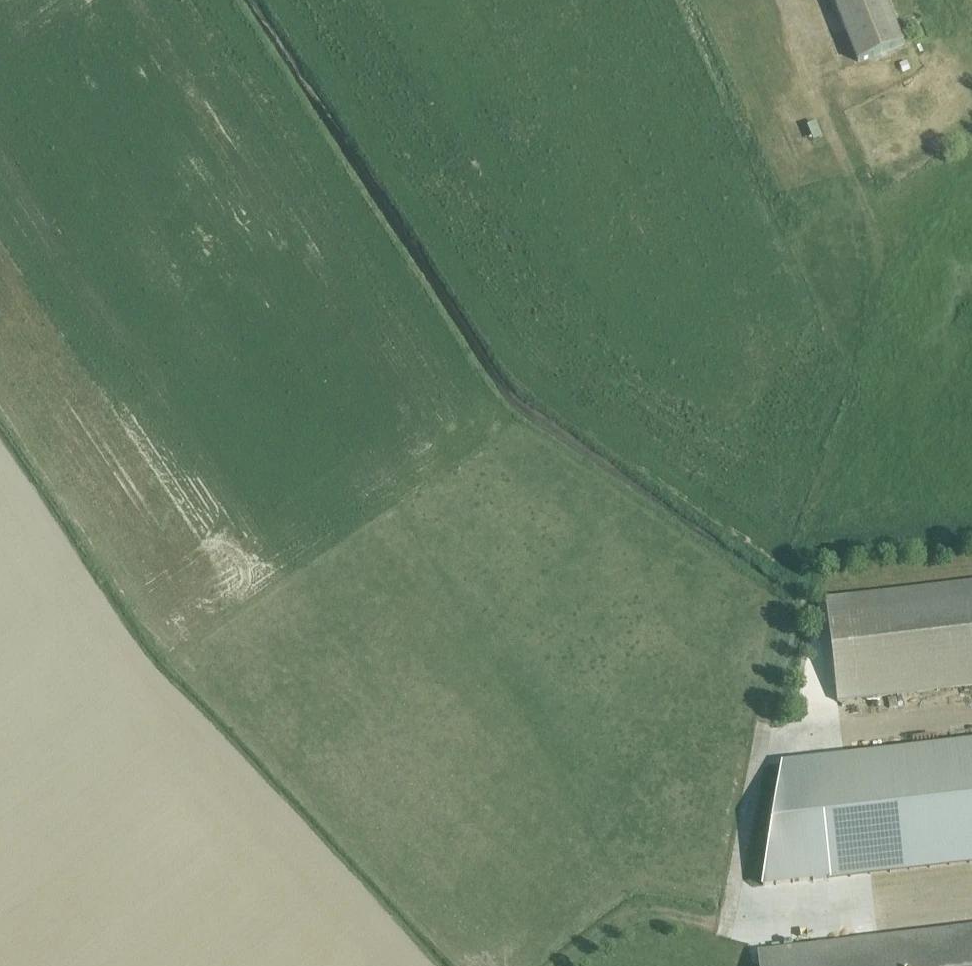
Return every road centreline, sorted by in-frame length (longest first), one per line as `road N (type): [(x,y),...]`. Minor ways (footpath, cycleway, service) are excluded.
road 1 (track): [(560,965),(644,916),(745,932)]

